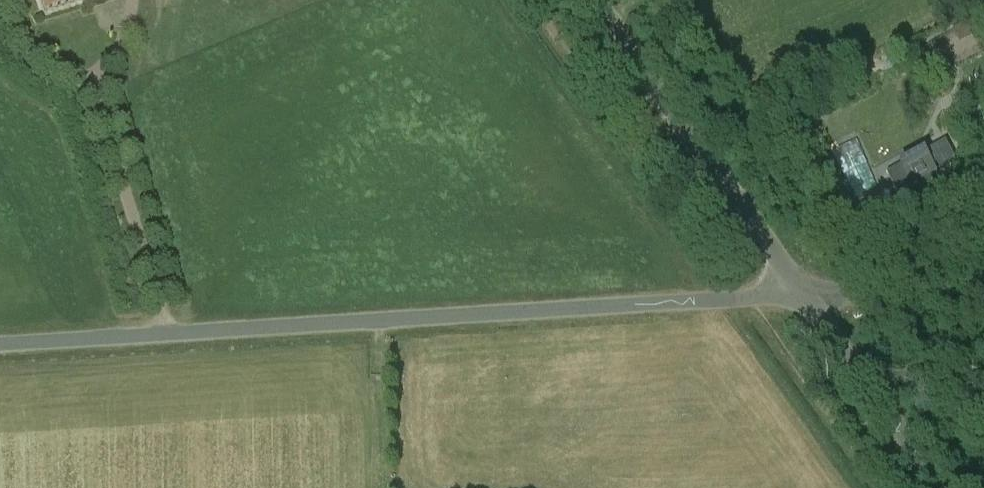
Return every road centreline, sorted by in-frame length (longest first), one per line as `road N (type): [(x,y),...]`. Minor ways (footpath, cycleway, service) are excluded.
road 1 (unclassified): [(170,331),(805,295)]
road 2 (unclassified): [(805,295),(595,0)]
road 3 (unclassified): [(938,487),(816,311)]
road 4 (unclassified): [(816,311),(983,226)]
road 5 (unclassified): [(170,331),(0,343)]

